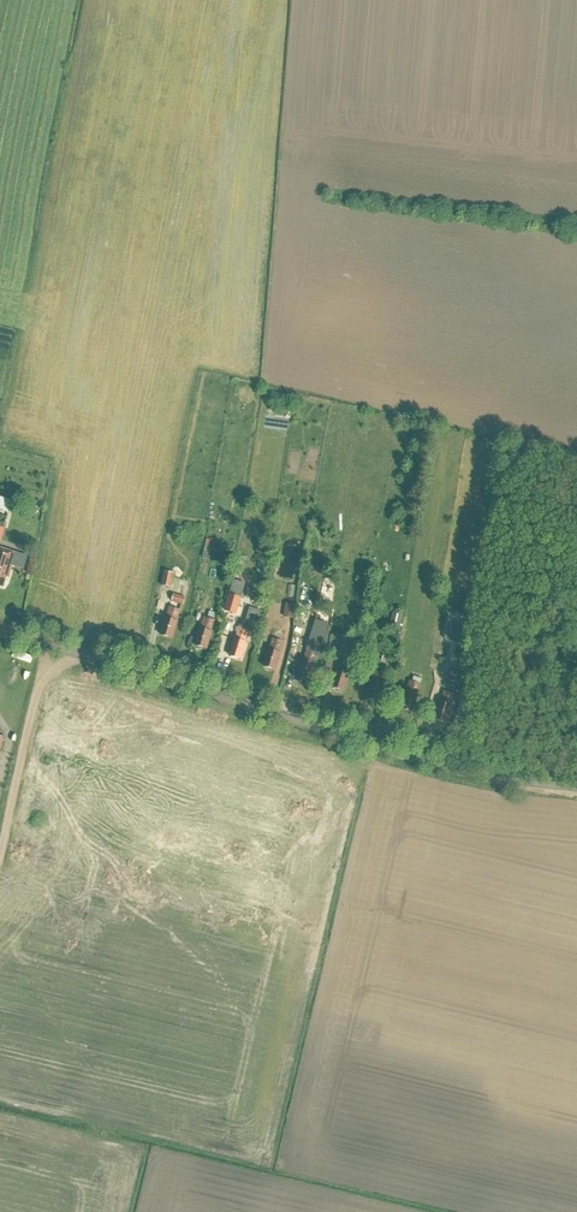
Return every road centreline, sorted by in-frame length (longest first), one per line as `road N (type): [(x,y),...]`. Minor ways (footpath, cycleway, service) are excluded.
road 1 (unclassified): [(576,789),(486,781),(0,633)]
road 2 (track): [(66,653),(42,676),(0,853)]

